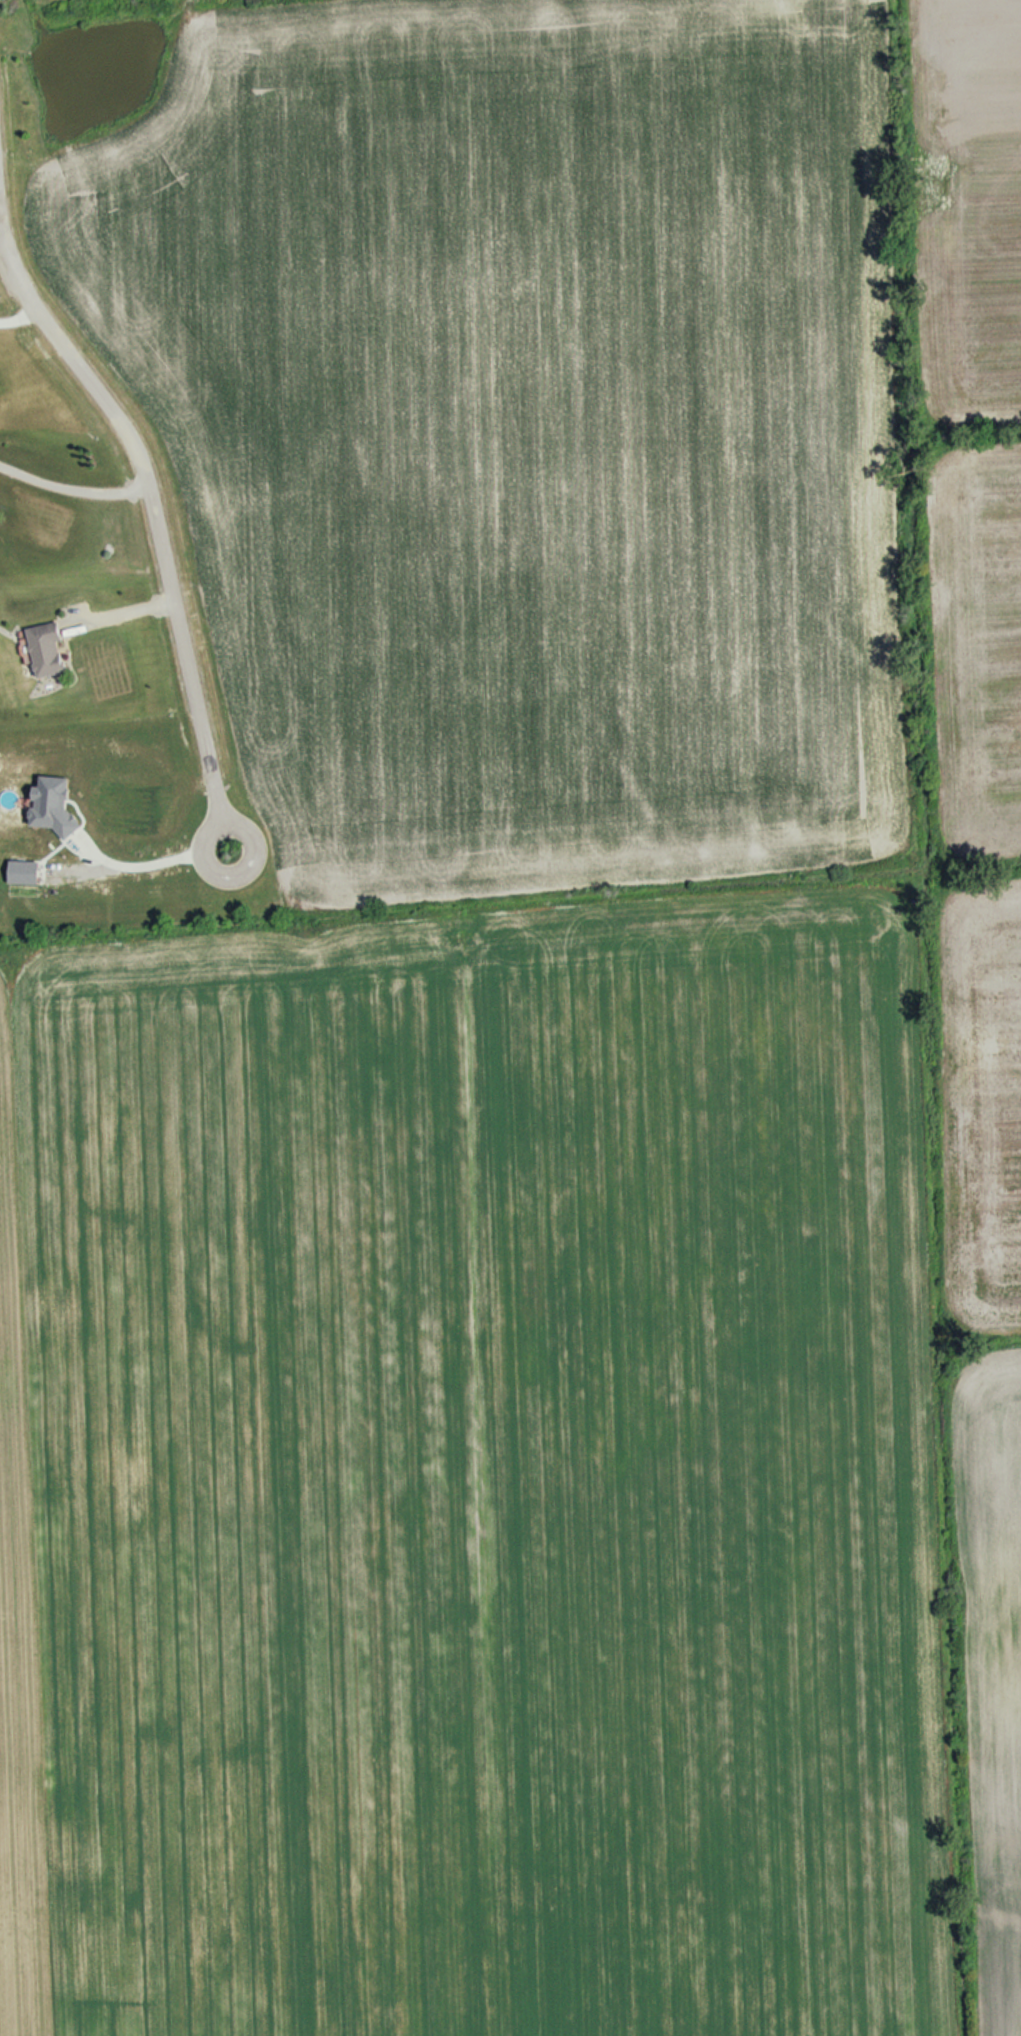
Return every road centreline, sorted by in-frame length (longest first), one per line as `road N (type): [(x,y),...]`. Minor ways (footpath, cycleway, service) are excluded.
road 1 (residential): [(0,188),(4,234),(24,291),(125,426),(148,474),(224,824)]
road 2 (residential): [(250,830),(259,846),(255,864),(232,877),(215,872),(206,858),(210,834),(233,823),(250,830)]

